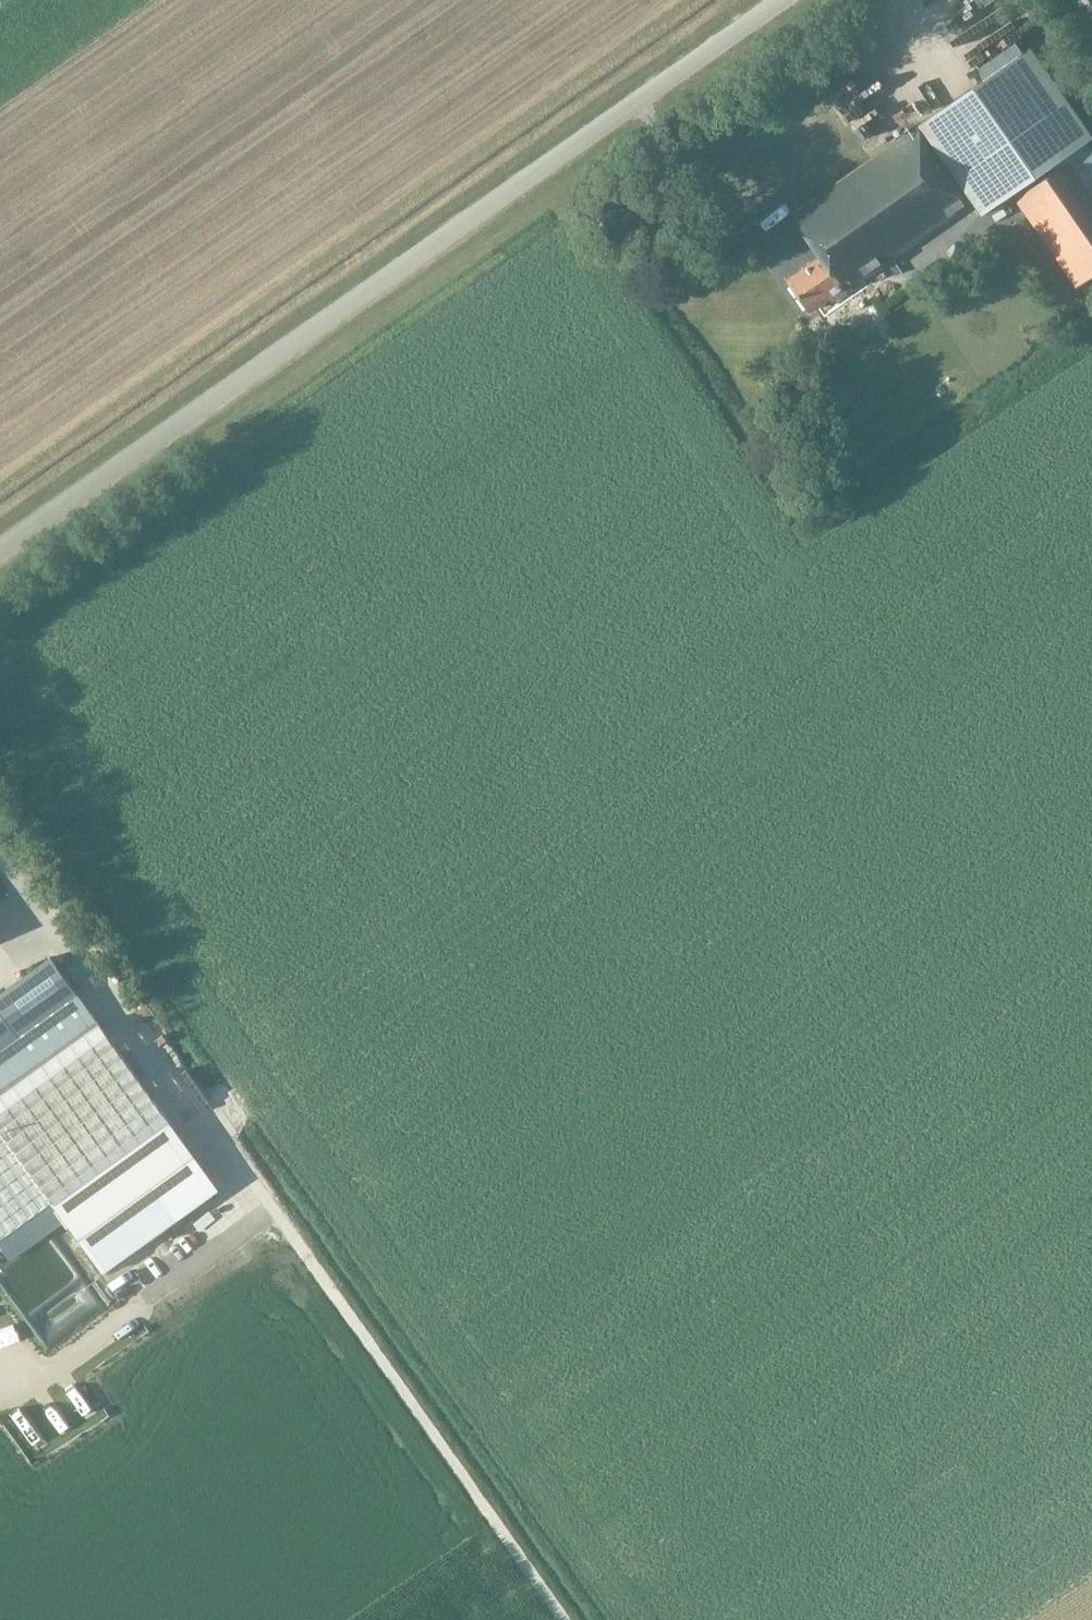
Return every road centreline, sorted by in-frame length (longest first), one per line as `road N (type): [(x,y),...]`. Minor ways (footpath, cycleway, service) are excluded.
road 1 (unclassified): [(0,549),(783,0)]

